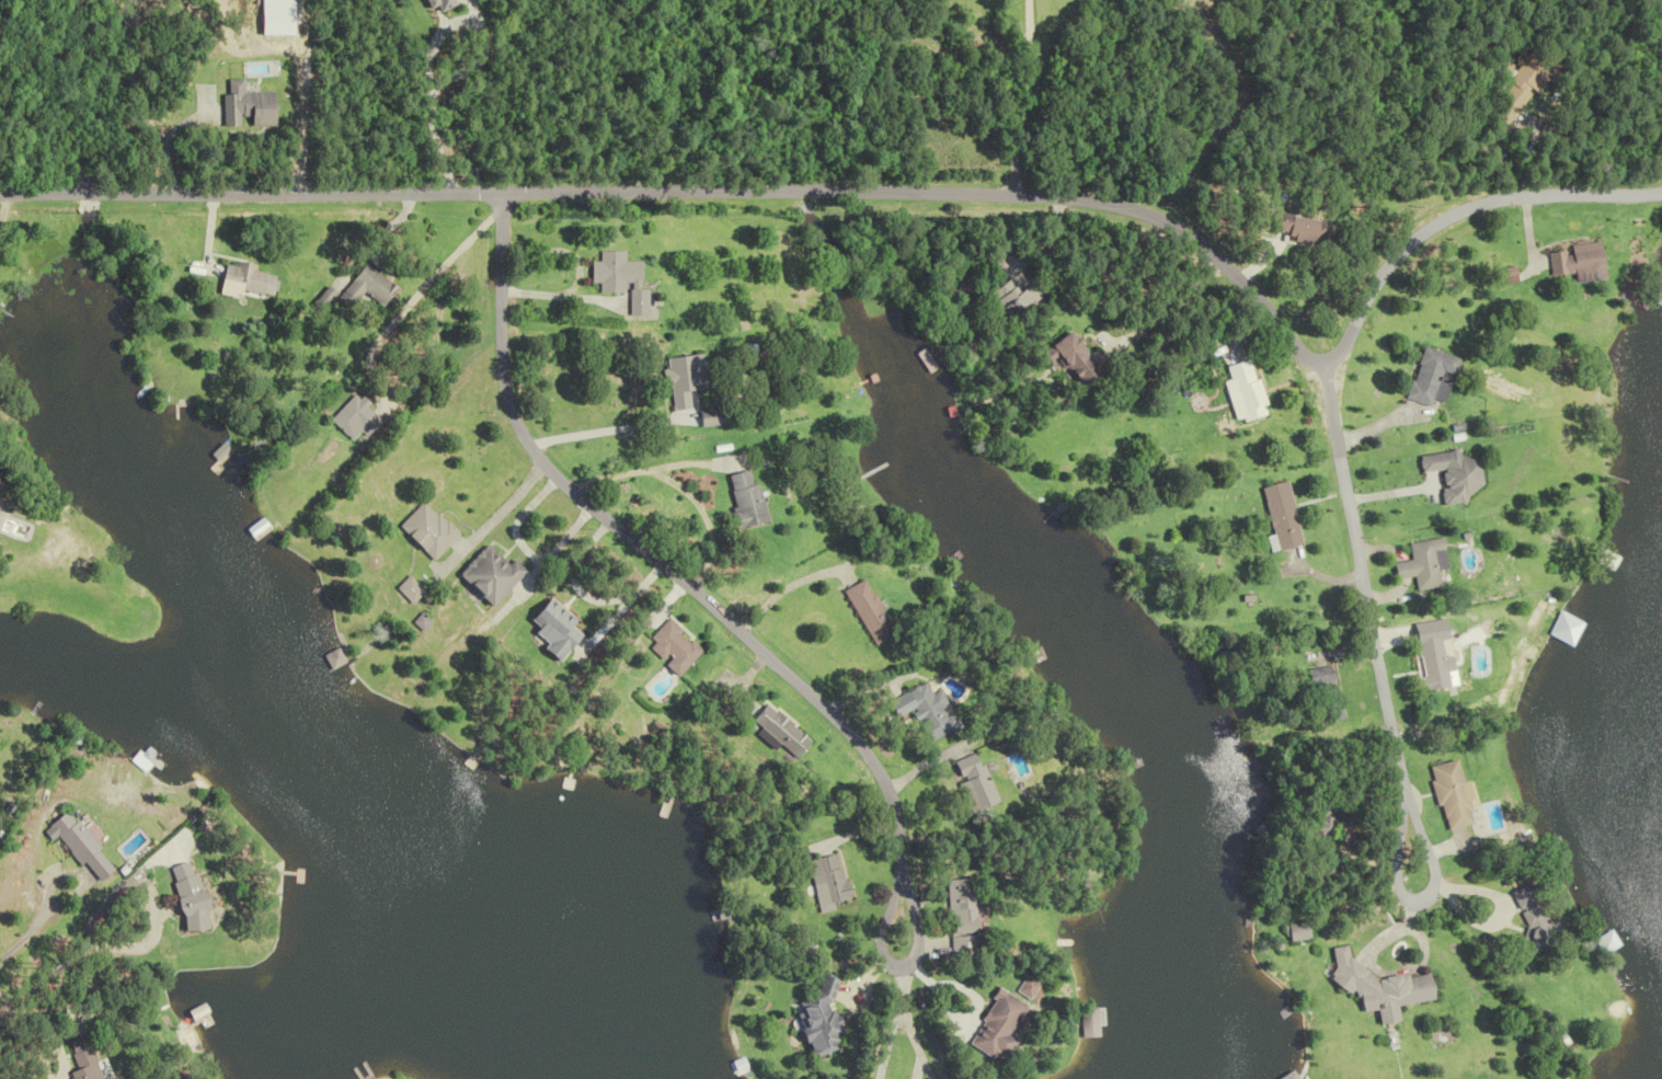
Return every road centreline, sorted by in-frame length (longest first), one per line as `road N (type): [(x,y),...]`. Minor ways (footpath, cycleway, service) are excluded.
road 1 (residential): [(0,187),(738,182),(1063,188),(1134,204),(1191,230),(1264,294),(1318,372),(1342,364),(1380,280),(1451,215),(1510,200),(1661,197)]
road 2 (residential): [(905,875),(895,806),(862,746),(678,571),(563,478),(528,433),(507,384),(504,186)]
road 3 (residential): [(1406,781),(1333,416)]
road 4 (residential): [(1411,793),(1406,781),(1396,873),(1410,900),(1424,900),(1436,872),(1411,793)]
road 5 (residential): [(910,889),(905,875),(881,942),(897,965),(920,952),(910,889)]

